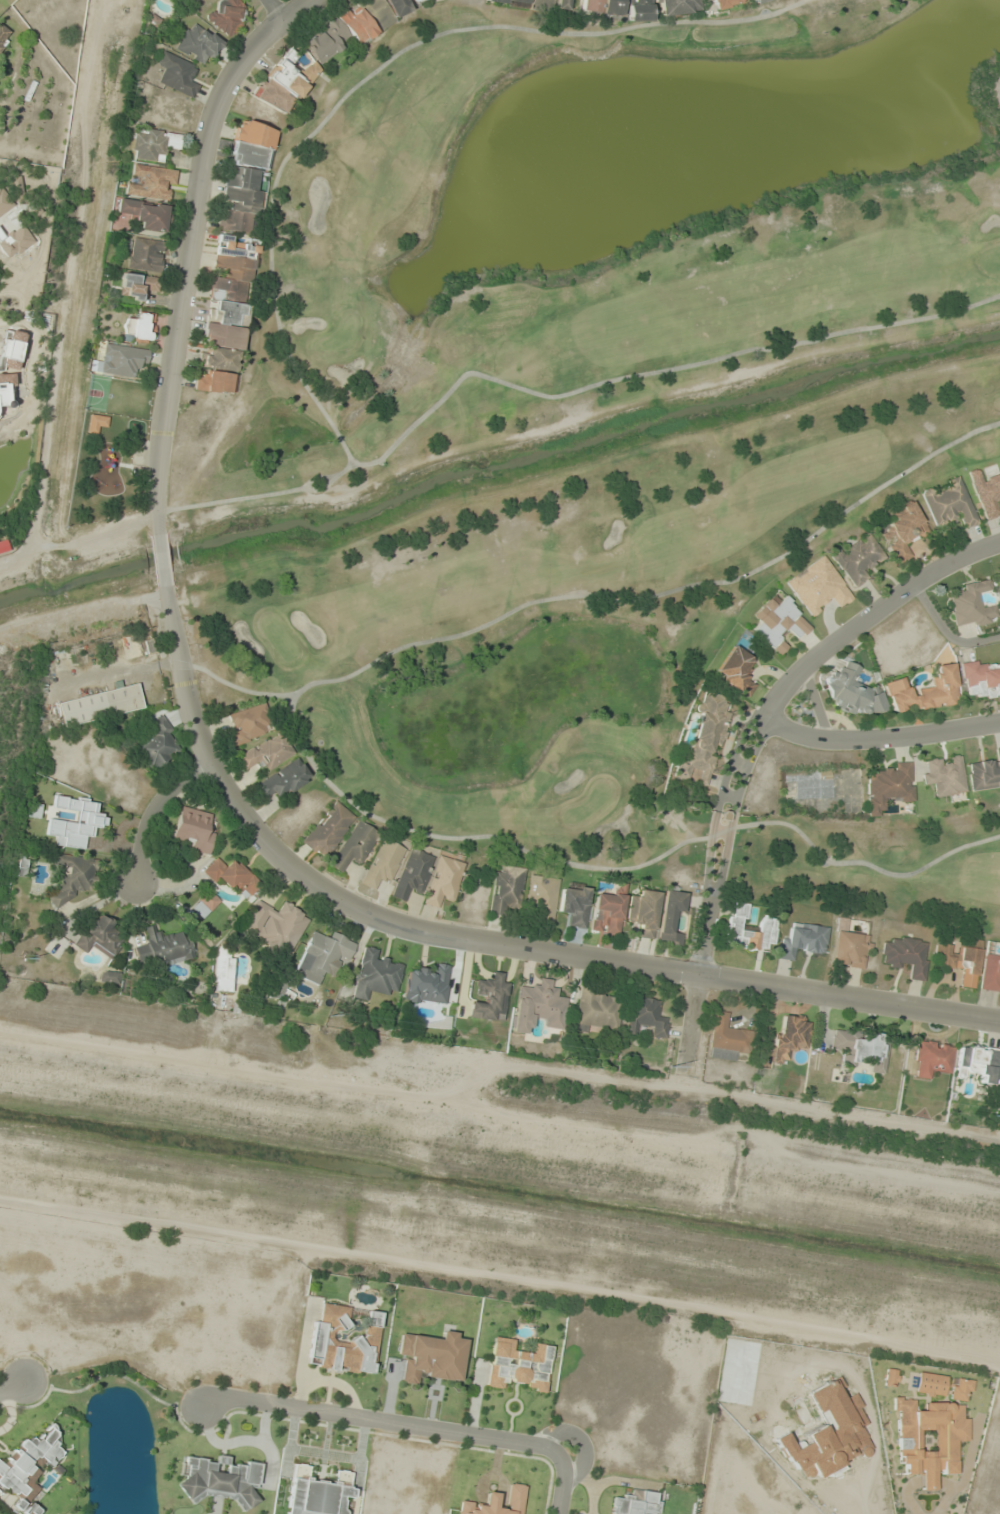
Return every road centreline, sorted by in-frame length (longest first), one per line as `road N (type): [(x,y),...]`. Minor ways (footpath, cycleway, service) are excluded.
road 1 (residential): [(308,0),(236,59),(207,112),(162,415),(157,502),(165,605),(202,780),(276,859),(379,919),(999,1020)]
road 2 (residential): [(558,1456),(536,1445),(224,1396),(200,1409)]
road 3 (residential): [(756,720),(814,655),(903,585),(999,540)]
road 4 (residential): [(999,1146),(730,1109)]
road 5 (residential): [(700,970),(715,827),(756,720)]
road 6 (residential): [(999,717),(898,736),(818,736),(756,720)]
road 7 (residential): [(202,780),(149,815),(143,888)]

